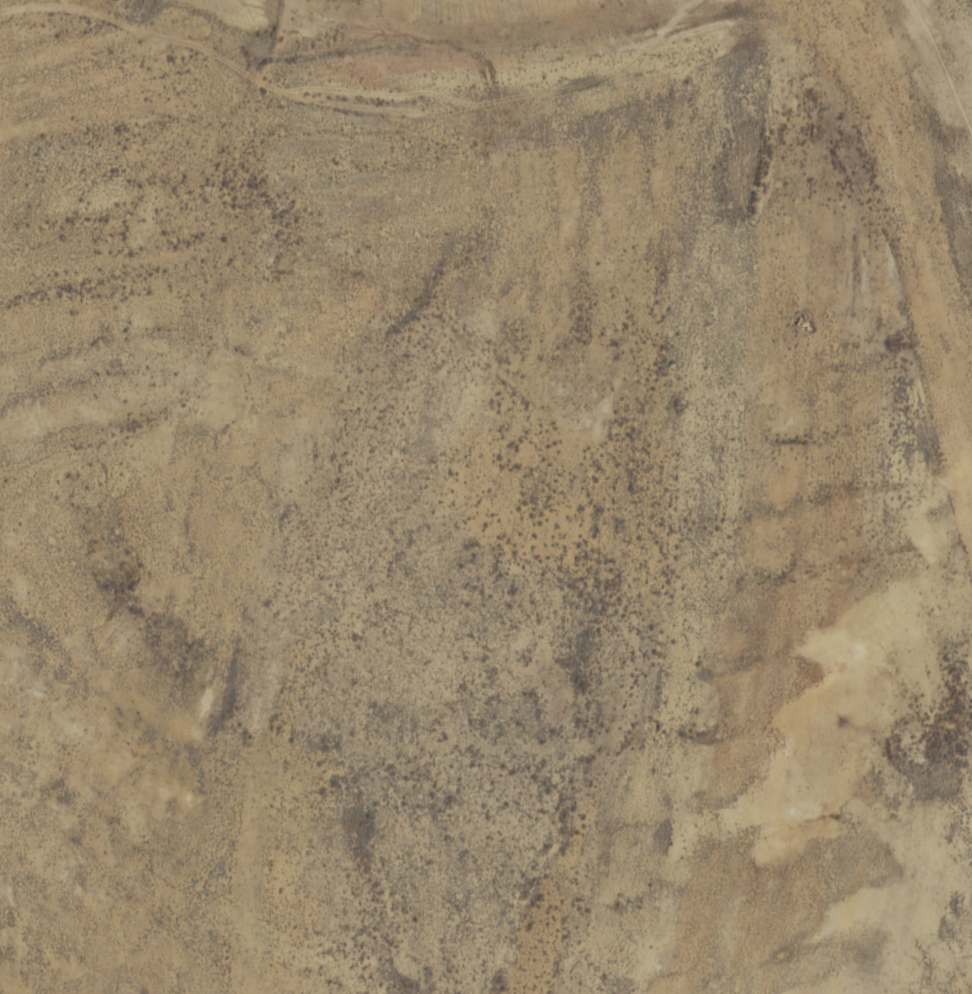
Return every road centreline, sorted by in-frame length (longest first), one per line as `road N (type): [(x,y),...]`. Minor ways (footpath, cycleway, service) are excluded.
road 1 (track): [(0,15),(83,8),(191,44),(297,101),(405,115),(590,87),(687,0)]
road 2 (track): [(907,0),(971,139)]

